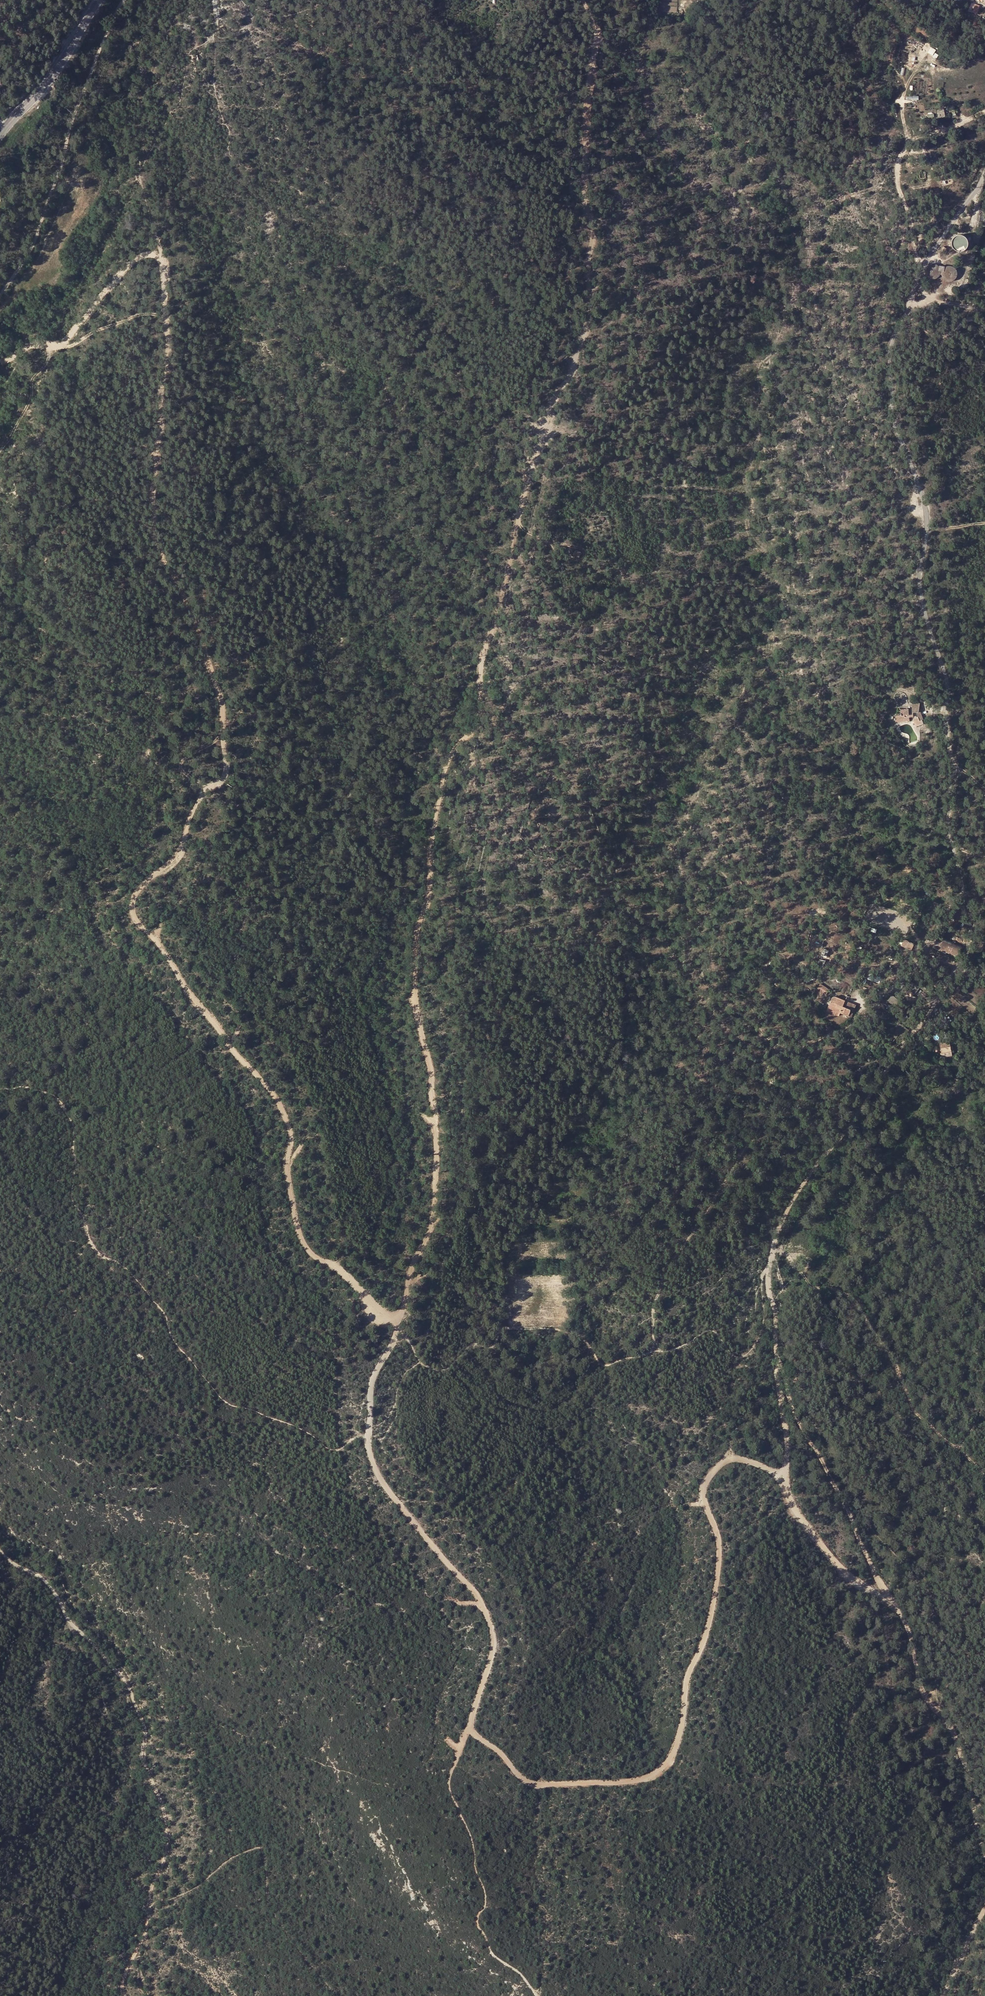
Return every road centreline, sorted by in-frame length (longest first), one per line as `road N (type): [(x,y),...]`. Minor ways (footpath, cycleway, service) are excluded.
road 1 (track): [(0,360),(67,339),(126,267),(151,253),(163,259),(169,366),(153,535),(188,597),(219,691),(226,776),(192,805),(183,848),(145,882),(133,916),(163,946),(197,1010),(286,1111),(295,1138),(288,1179),(311,1257),(397,1317),(438,1216),(416,959),(436,877),(445,772),(480,724),(483,651),(507,587),(540,429),(577,362),(590,316),(594,234),(583,179),(601,40),(583,0)]
road 2 (track): [(471,1723),(477,1738),(537,1785),(643,1781),(662,1768),(683,1730),(685,1681),(717,1584),(719,1537),(703,1489),(730,1459),(778,1473),(789,1461),(777,1307),(769,1269),(761,1338),(739,1358),(707,1331),(670,1350),(605,1363),(579,1334),(510,1328),(495,1346),(473,1345),(434,1367),(400,1333)]
road 3 (unclassified): [(957,967),(973,923),(948,828),(950,684),(919,571),(929,513),(895,410),(891,373),(922,263),(984,176)]
road 4 (track): [(397,1317),(400,1333),(369,1378),(374,1470),(477,1594),(493,1629),(493,1654),(449,1794),(472,1839),(485,1894),(477,1926),(493,1956),(535,1995)]
road 5 (track): [(777,1307),(776,1251),(789,1210),(866,1103),(857,1079),(842,1071),(793,1097),(796,1059),(910,973),(921,941),(963,885)]
road 6 (track): [(984,1858),(956,1743),(918,1679),(909,1631),(872,1573),(777,1367)]
road 7 (track): [(126,1995),(125,1972),(151,1918),(150,1888),(169,1833),(167,1803),(146,1757),(148,1727),(128,1678),(59,1592),(0,1546)]
road 8 (track): [(124,0),(74,120),(40,242),(0,297)]
road 9 (track): [(656,1350),(655,1304),(665,1271),(772,1106),(790,1094)]
road 10 (track): [(167,319),(146,314),(54,346),(0,451)]
road 11 (track): [(778,1473),(812,1533),(848,1572),(890,1602)]
road 12 (secondary): [(98,0),(50,80),(0,134)]
road 13 (track): [(866,1103),(957,967)]

